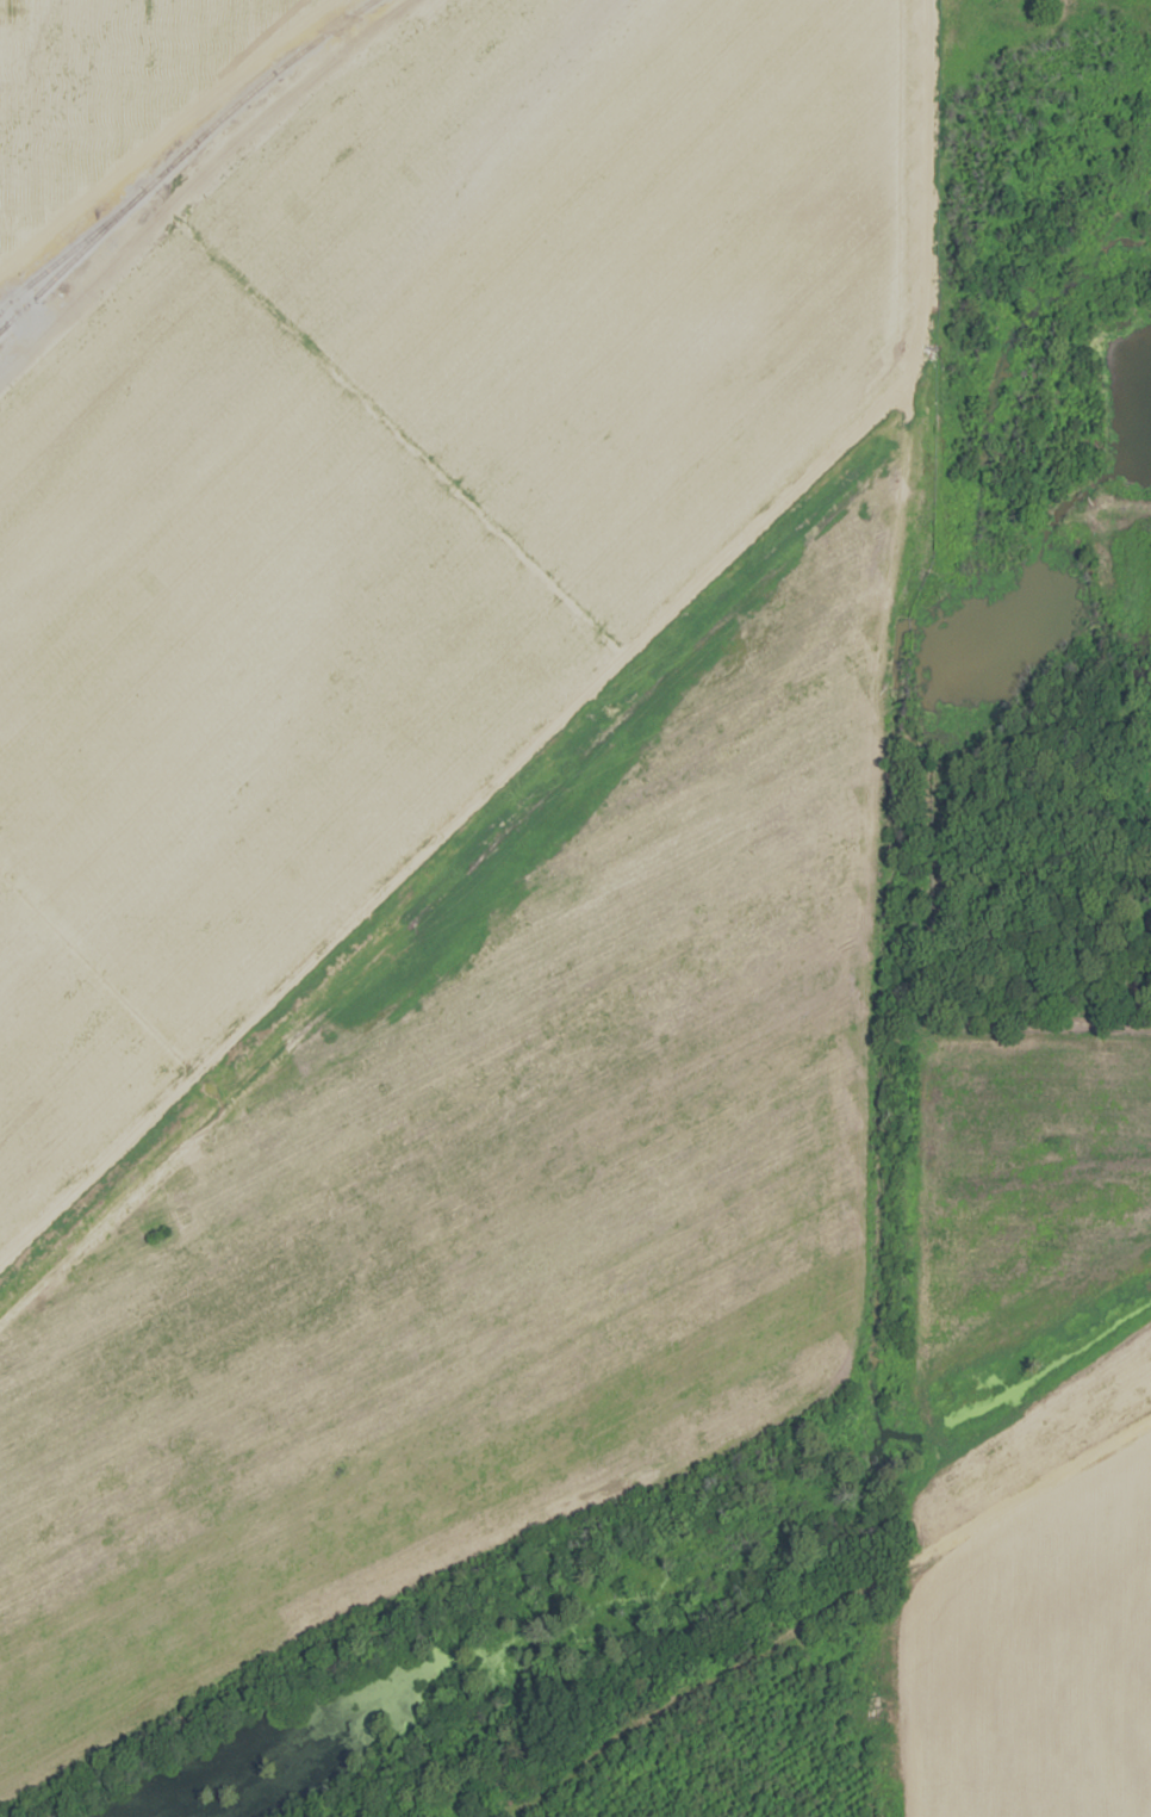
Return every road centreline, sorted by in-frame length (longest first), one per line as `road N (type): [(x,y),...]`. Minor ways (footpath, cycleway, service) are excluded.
road 1 (residential): [(508,1807),(530,1782),(1150,1419)]
road 2 (track): [(0,378),(275,104),(393,10)]
road 3 (residential): [(342,0),(207,89),(0,280)]
road 4 (residential): [(410,0),(356,25),(282,38)]

